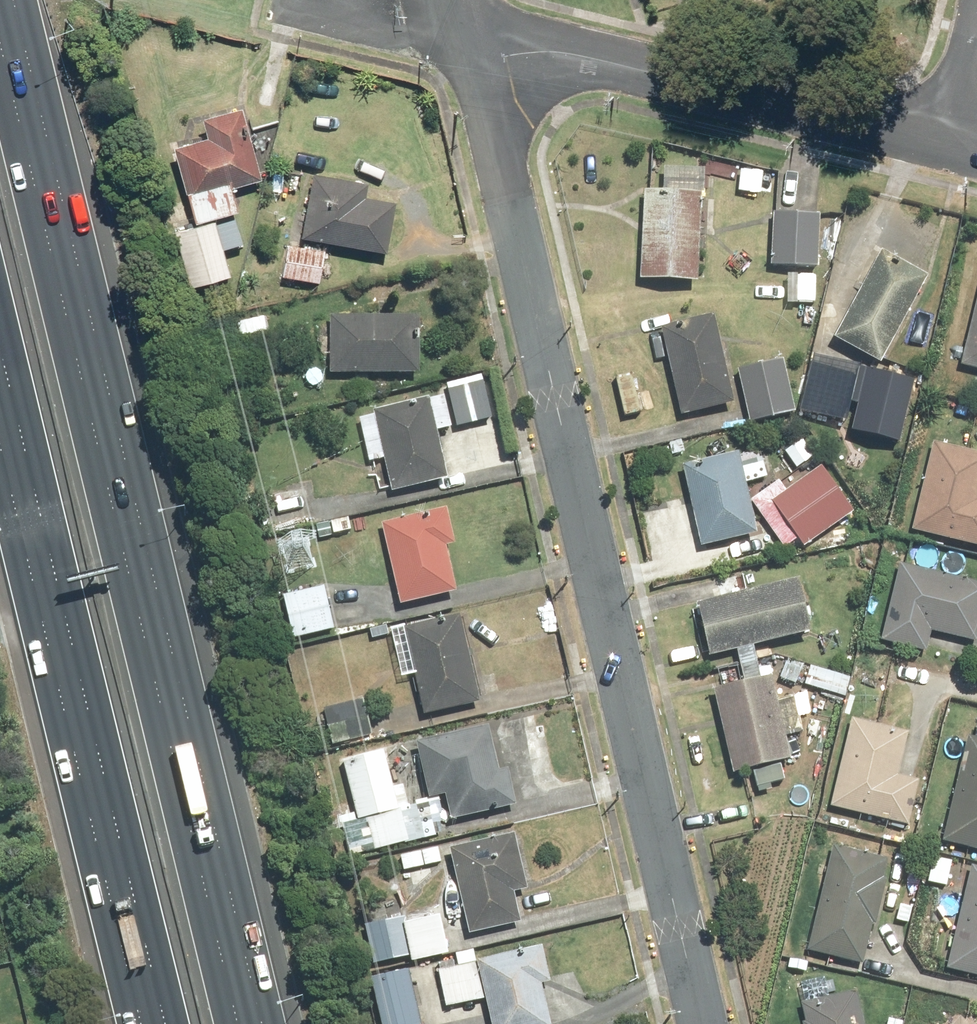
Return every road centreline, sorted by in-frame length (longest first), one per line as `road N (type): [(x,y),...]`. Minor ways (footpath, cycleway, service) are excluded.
road 1 (motorway): [(0,48),(237,1023)]
road 2 (residential): [(704,1023),(472,55)]
road 3 (motorway): [(167,1023),(0,340)]
road 4 (residential): [(952,141),(562,52),(472,55)]

